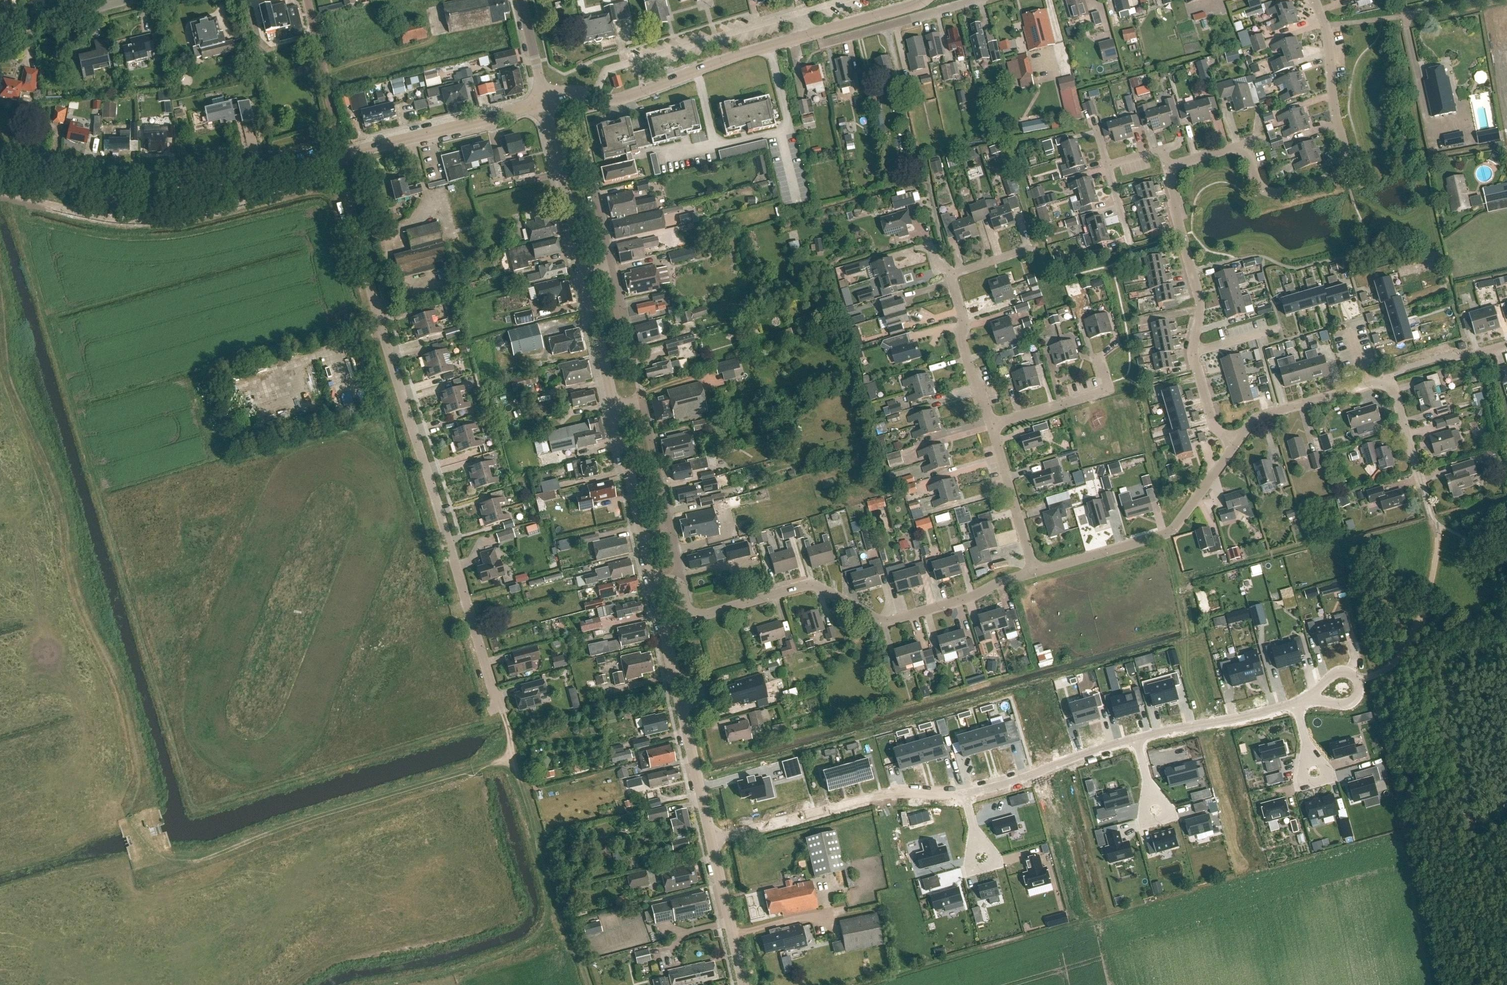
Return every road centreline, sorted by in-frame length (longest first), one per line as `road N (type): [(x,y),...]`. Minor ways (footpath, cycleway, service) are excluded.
road 1 (unclassified): [(336,157),(504,712)]
road 2 (track): [(135,827),(155,871),(184,867),(316,816),(515,757)]
road 3 (residential): [(680,579),(690,612),(699,615),(810,586),(883,622),(1036,572)]
road 4 (tertiary): [(336,157),(149,199),(0,171)]
road 5 (residential): [(1246,145),(1258,184),(1270,195),(1337,178),(1348,163),(1314,0)]
road 6 (residential): [(1236,442),(1213,426),(1192,353),(1199,295),(1167,168)]
road 7 (tertiary): [(819,32),(623,99),(571,92),(542,99)]
road 8 (track): [(504,712),(589,984)]
road 9 (residential): [(711,841),(886,795),(966,792)]
road 10 (residential): [(1036,572),(1168,532),(1236,442)]
road 11 (residential): [(680,579),(641,399),(614,405)]
road 12 (tertiary): [(342,155),(542,99)]
road 13 (tertiary): [(655,584),(614,405)]
road 14 (residential): [(966,792),(1136,739)]
road 15 (residential): [(1136,739),(1297,704)]
road 16 (residential): [(342,155),(307,0)]
road 17 (residential): [(974,0),(824,44)]
road 18 (residential): [(991,425),(969,370),(951,275)]
road 19 (residential): [(1036,572),(991,425)]
road 20 (residential): [(991,425),(1107,390),(1099,359)]
road 21 (residential): [(612,268),(587,156),(579,146),(554,149)]
road 22 (residential): [(1367,385),(1260,415),(1236,442)]
road 23 (tertiary): [(743,984),(711,841)]
road 24 (residential): [(1423,490),(1390,378),(1367,385)]
road 25 (tertiary): [(711,841),(681,704)]
road 26 (tertiary): [(614,405),(584,275)]
road 27 (residential): [(129,0),(0,34)]
road 28 (tertiary): [(584,275),(554,149)]
road 29 (tertiary): [(681,704),(655,584)]

